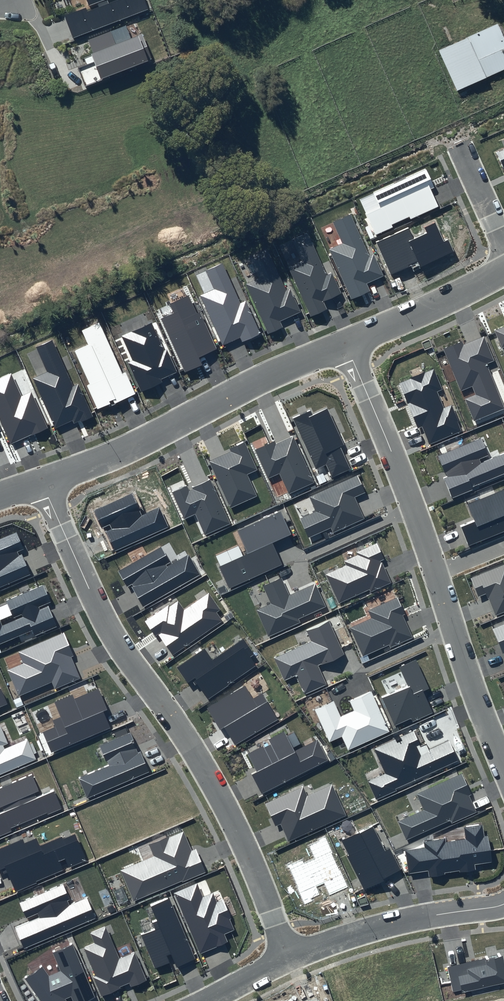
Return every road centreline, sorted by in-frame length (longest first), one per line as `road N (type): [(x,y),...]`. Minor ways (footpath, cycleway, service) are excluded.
road 1 (residential): [(43,482),(114,638),(217,792),(288,957)]
road 2 (residential): [(503,767),(346,344)]
road 3 (residential): [(346,344),(43,482)]
road 4 (residential): [(288,957),(422,917),(503,904)]
road 5 (residential): [(503,270),(346,344)]

